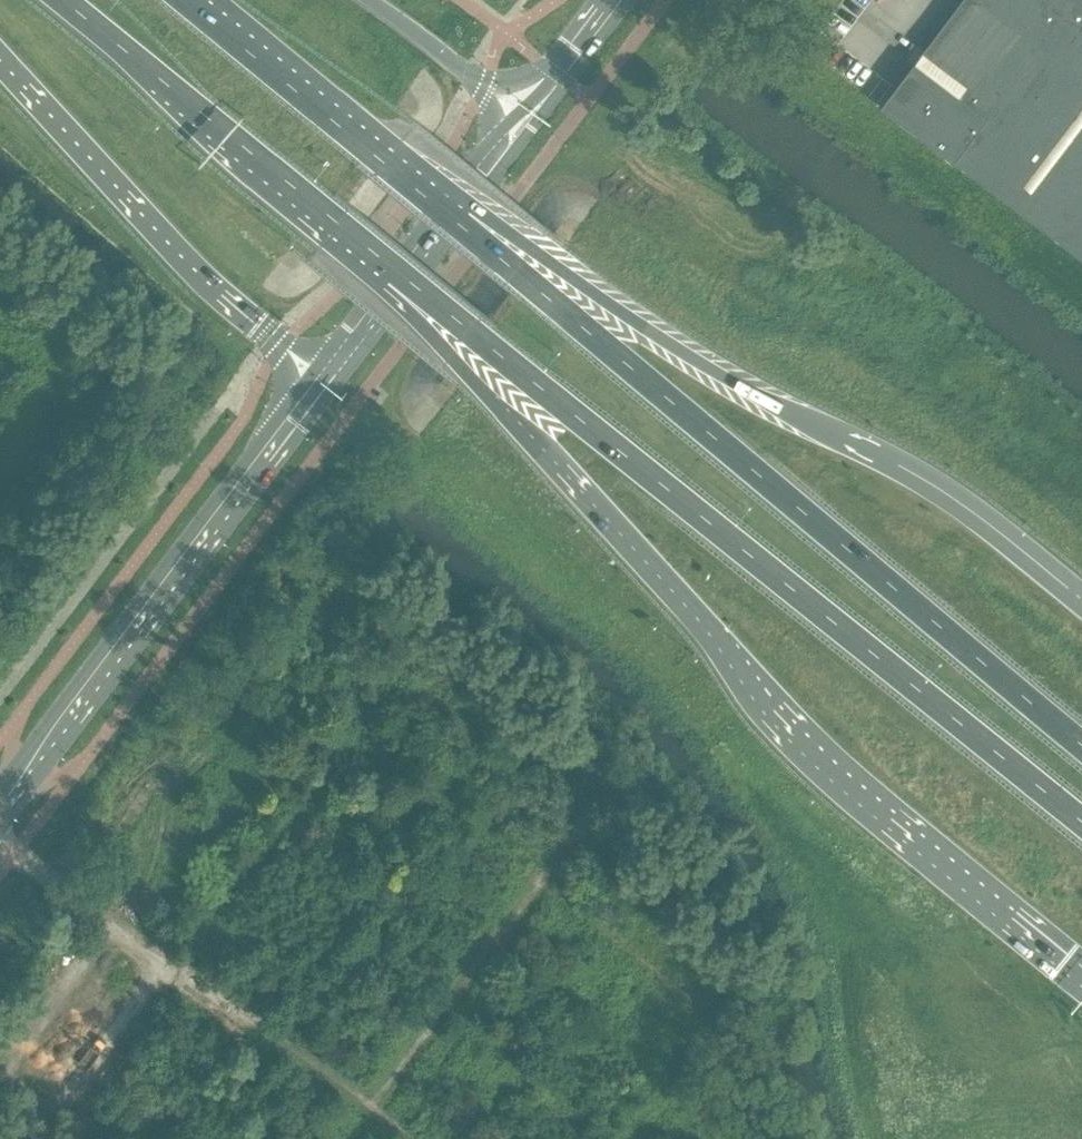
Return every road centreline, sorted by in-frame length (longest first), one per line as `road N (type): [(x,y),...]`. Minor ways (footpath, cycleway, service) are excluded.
road 1 (primary): [(394,270),(446,353),(919,848),(1081,979)]
road 2 (primary): [(394,270),(1081,822)]
road 3 (primary): [(1081,743),(453,217)]
road 4 (primary): [(1081,599),(931,481),(677,350),(500,230),(453,217)]
road 5 (tertiary): [(0,810),(324,371)]
road 6 (track): [(0,838),(408,1138)]
road 7 (primary): [(0,56),(184,260),(324,371)]
road 8 (primary): [(63,0),(394,270)]
road 9 (primary): [(453,217),(185,0)]
road 10 (tertiary): [(324,371),(522,115)]
road 11 (primary): [(522,115),(367,0)]
road 12 (tertiary): [(522,115),(612,0)]

